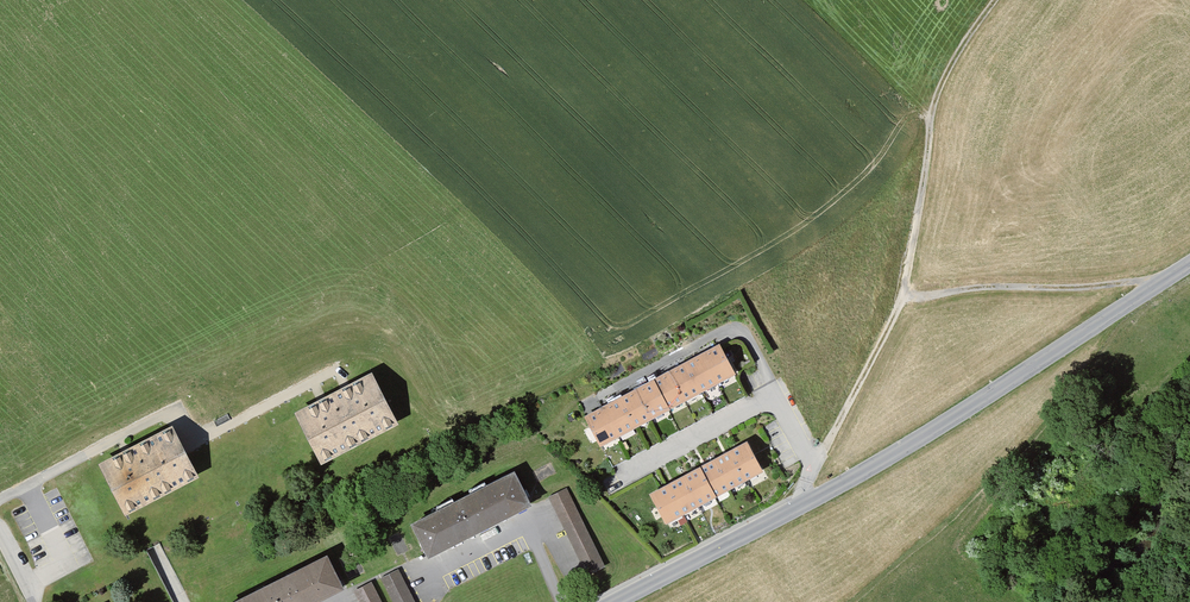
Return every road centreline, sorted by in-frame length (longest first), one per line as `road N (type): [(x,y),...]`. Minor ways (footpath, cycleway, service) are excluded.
road 1 (tertiary): [(616,601),(885,459),(1189,264)]
road 2 (track): [(815,466),(902,298),(938,90),(995,0)]
road 3 (track): [(902,298),(1166,279)]

